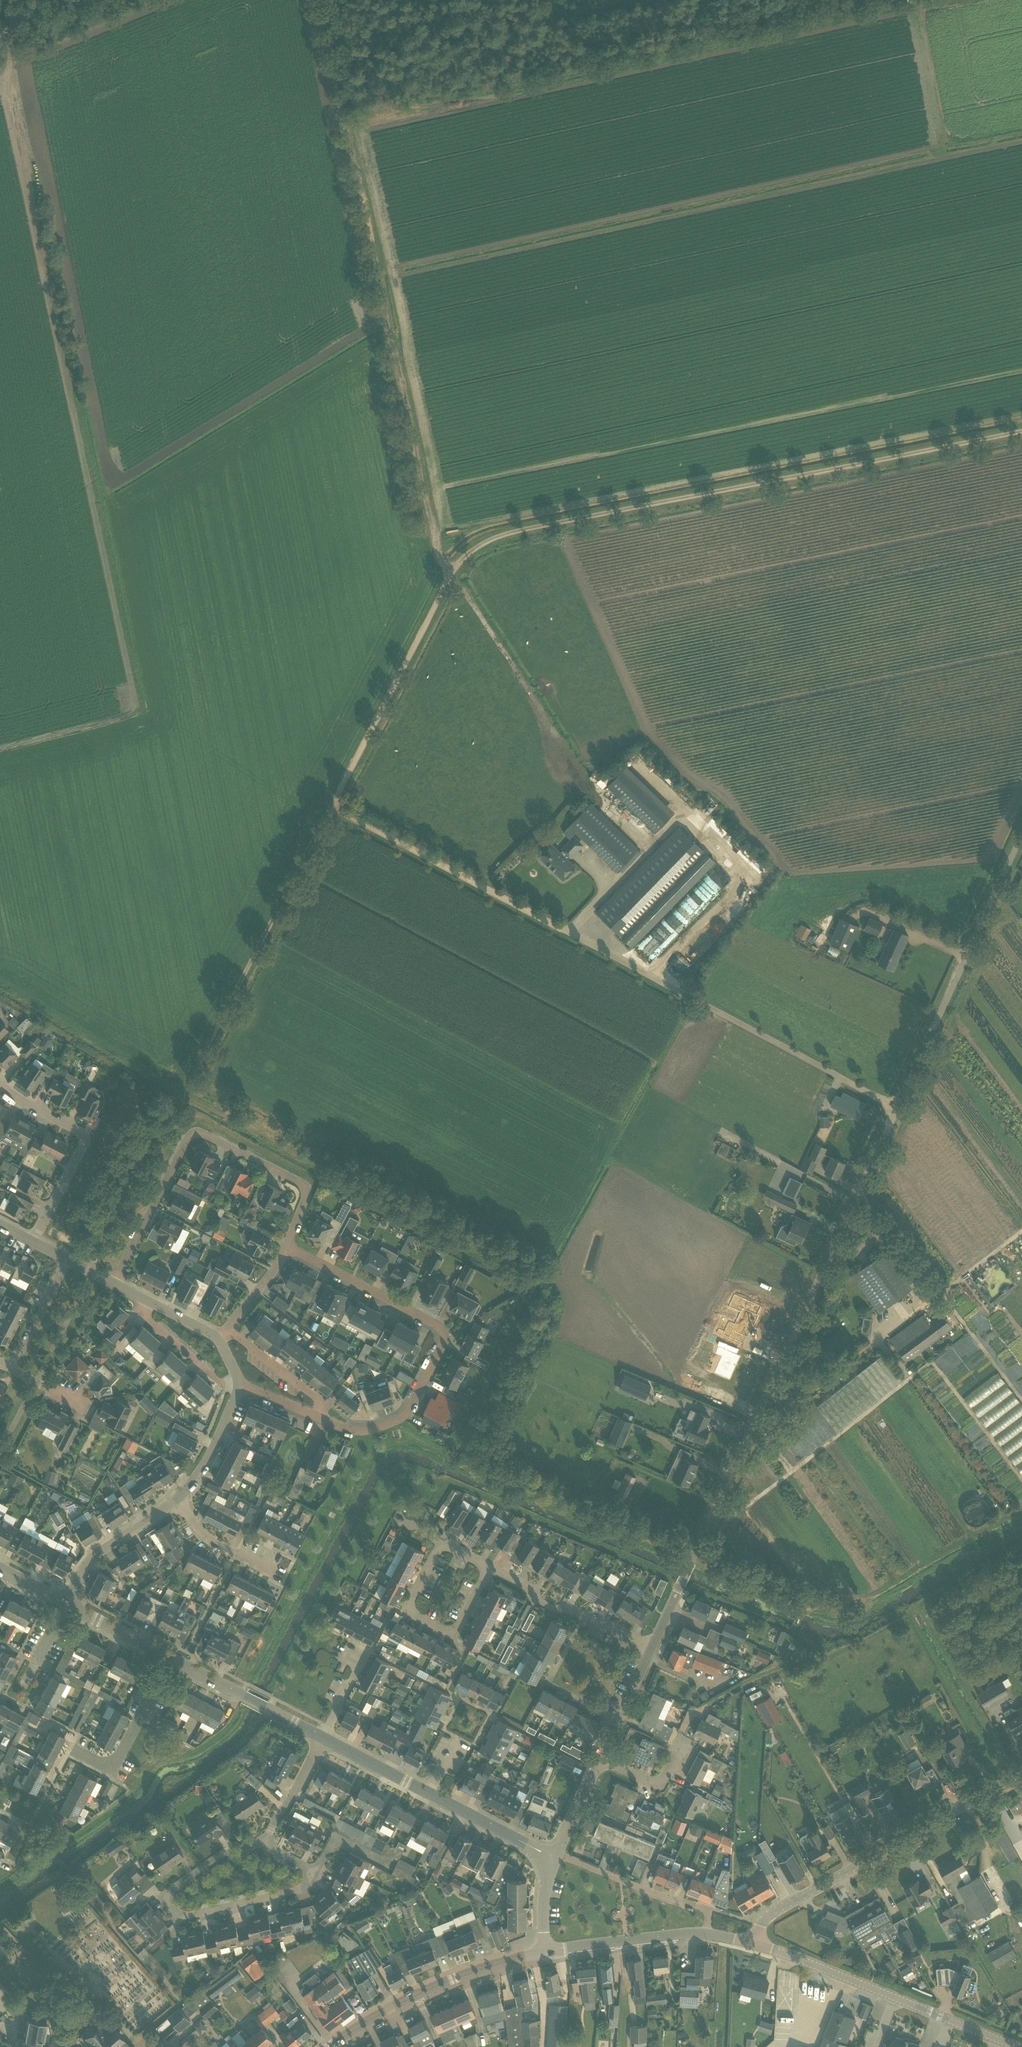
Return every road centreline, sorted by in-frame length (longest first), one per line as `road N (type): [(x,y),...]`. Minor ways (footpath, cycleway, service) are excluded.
road 1 (track): [(452,574),(477,546),(513,532),(1021,432)]
road 2 (track): [(452,574),(436,551),(315,0)]
road 3 (track): [(183,1097),(452,574)]
road 4 (unclassified): [(680,1585),(898,1104)]
road 5 (unclassified): [(898,1104),(567,935)]
road 6 (track): [(749,1432),(939,1293),(859,1193)]
road 7 (residential): [(114,1285),(196,1134),(308,1187),(288,1244)]
road 8 (residential): [(323,1419),(361,1431),(406,1413),(441,1339),(431,1319),(288,1244)]
road 9 (residential): [(264,1845),(315,1873),(307,1888),(183,1917),(167,1901),(222,1854),(259,1844)]
road 10 (tertiary): [(755,1944),(771,1914),(1021,1773)]
road 11 (unclassified): [(898,1104),(1021,834)]
road 12 (tertiary): [(1020,2046),(755,1944)]
road 13 (track): [(334,809),(567,935)]
road 14 (track): [(452,574),(596,791)]
road 15 (tertiary): [(328,2046),(425,1989),(543,1951)]
road 16 (residential): [(34,1243),(86,1144),(82,1124),(0,1070)]
road 17 (residential): [(441,1543),(407,1610),(452,1634),(490,1567)]
road 18 (residential): [(652,1646),(534,1599),(530,1587),(490,1567)]
road 19 (residential): [(71,1748),(113,1769),(171,1659)]
road 20 (tertiary): [(320,1736),(171,1659)]
road 21 (tertiary): [(543,1951),(708,1934)]
road 22 (residential): [(600,1760),(659,1785),(690,1715),(707,1706)]
road 23 (residential): [(65,1606),(91,1555),(175,1501)]
road 24 (tertiary): [(558,1853),(427,1791)]
road 25 (residential): [(224,1329),(321,1403),(323,1419)]
road 26 (residential): [(175,1501),(209,1459),(239,1385)]
road 27 (residential): [(275,1572),(205,1539),(175,1501)]
road 28 (residential): [(600,1760),(652,1646)]
road 29 (residential): [(10,1371),(64,1258)]
road 30 (residential): [(264,1845),(323,1738)]

